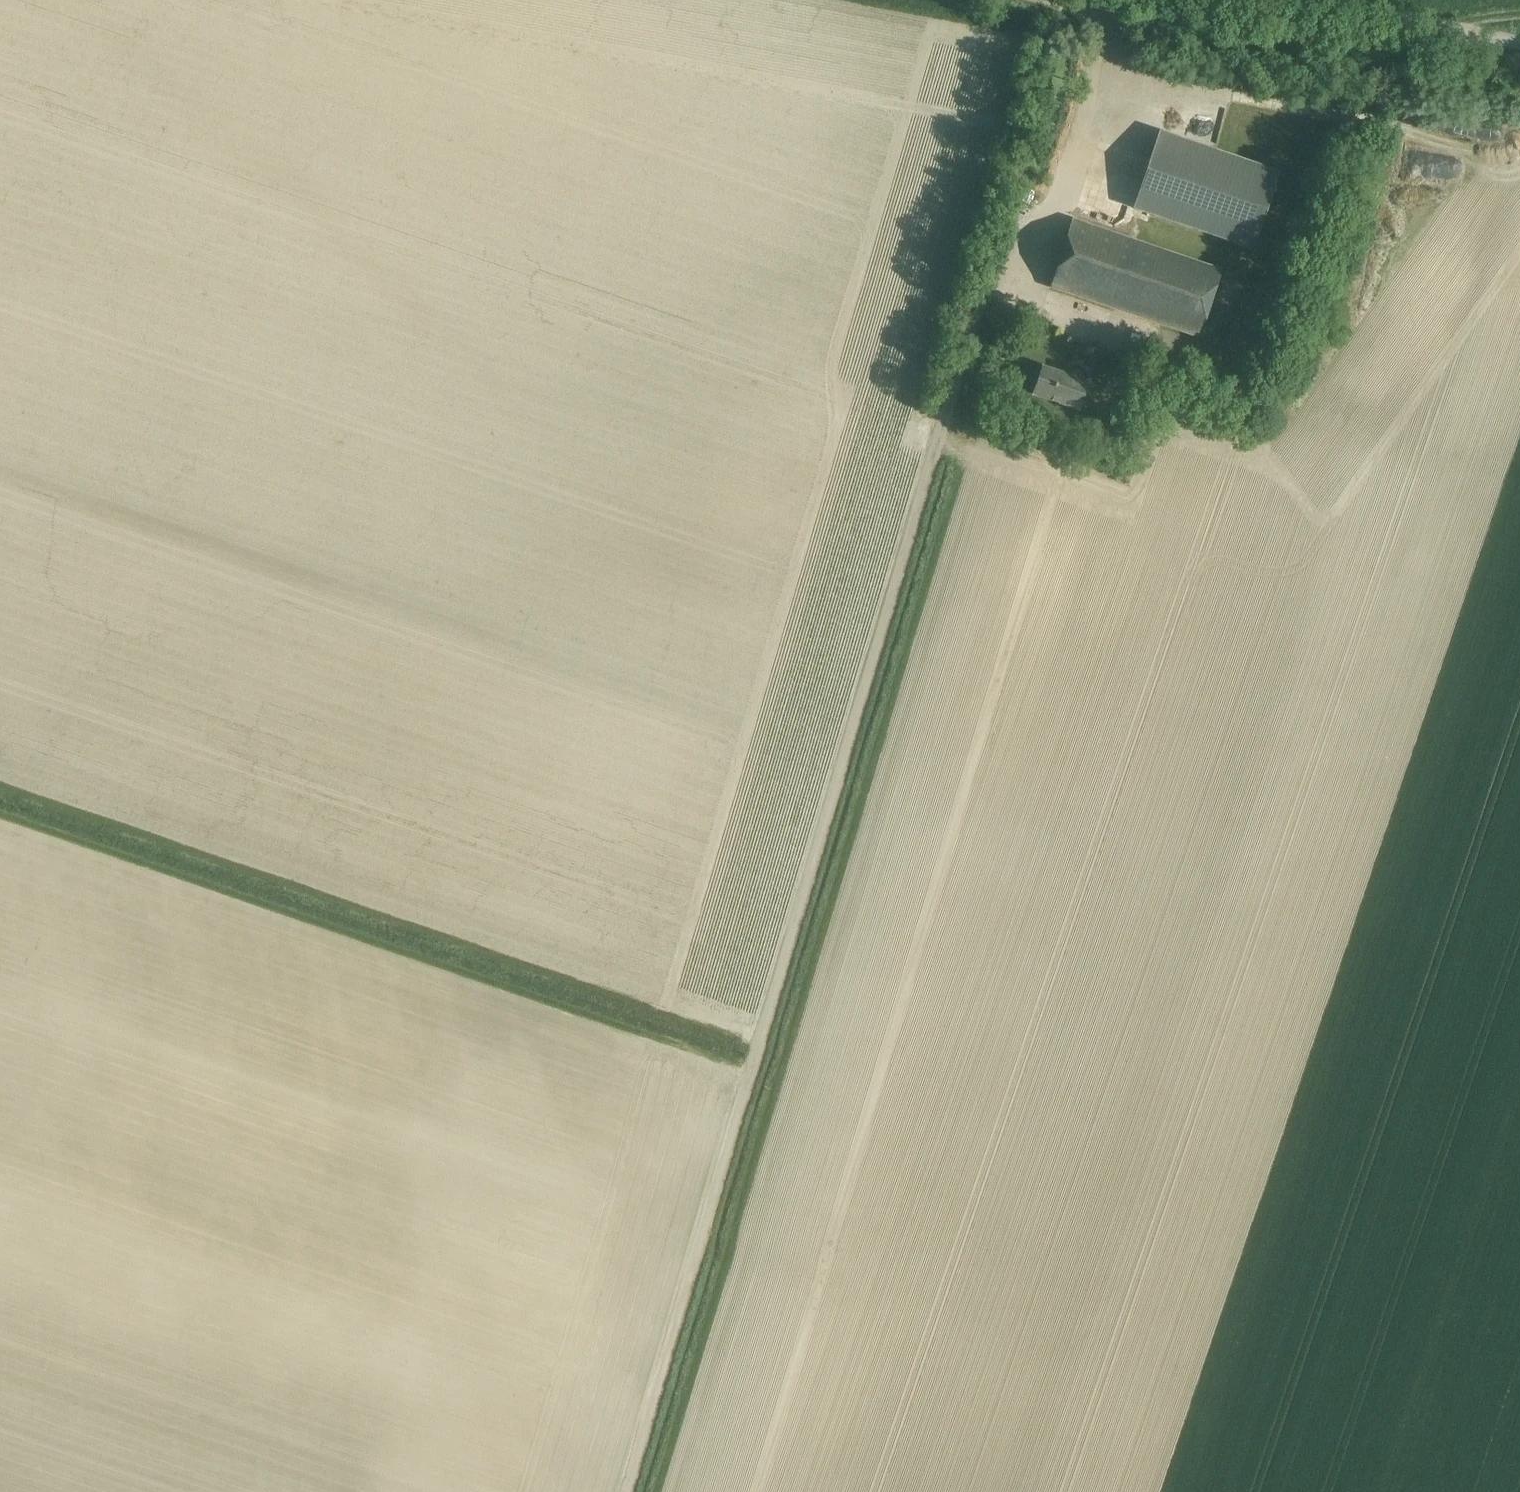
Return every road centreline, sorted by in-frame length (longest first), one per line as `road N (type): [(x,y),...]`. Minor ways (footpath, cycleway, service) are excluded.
road 1 (unclassified): [(1519,43),(1292,0)]

